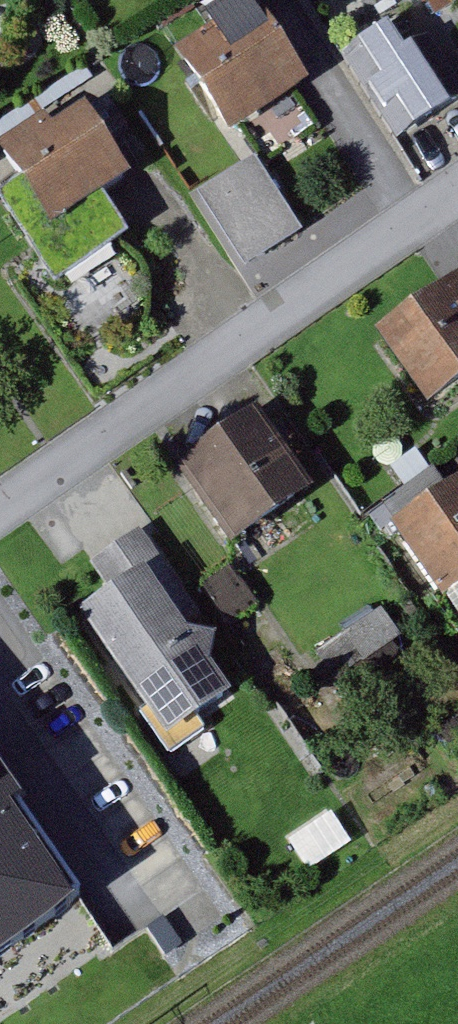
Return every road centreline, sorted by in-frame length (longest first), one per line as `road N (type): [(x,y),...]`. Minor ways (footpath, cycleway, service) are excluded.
road 1 (residential): [(0,516),(457,194)]

